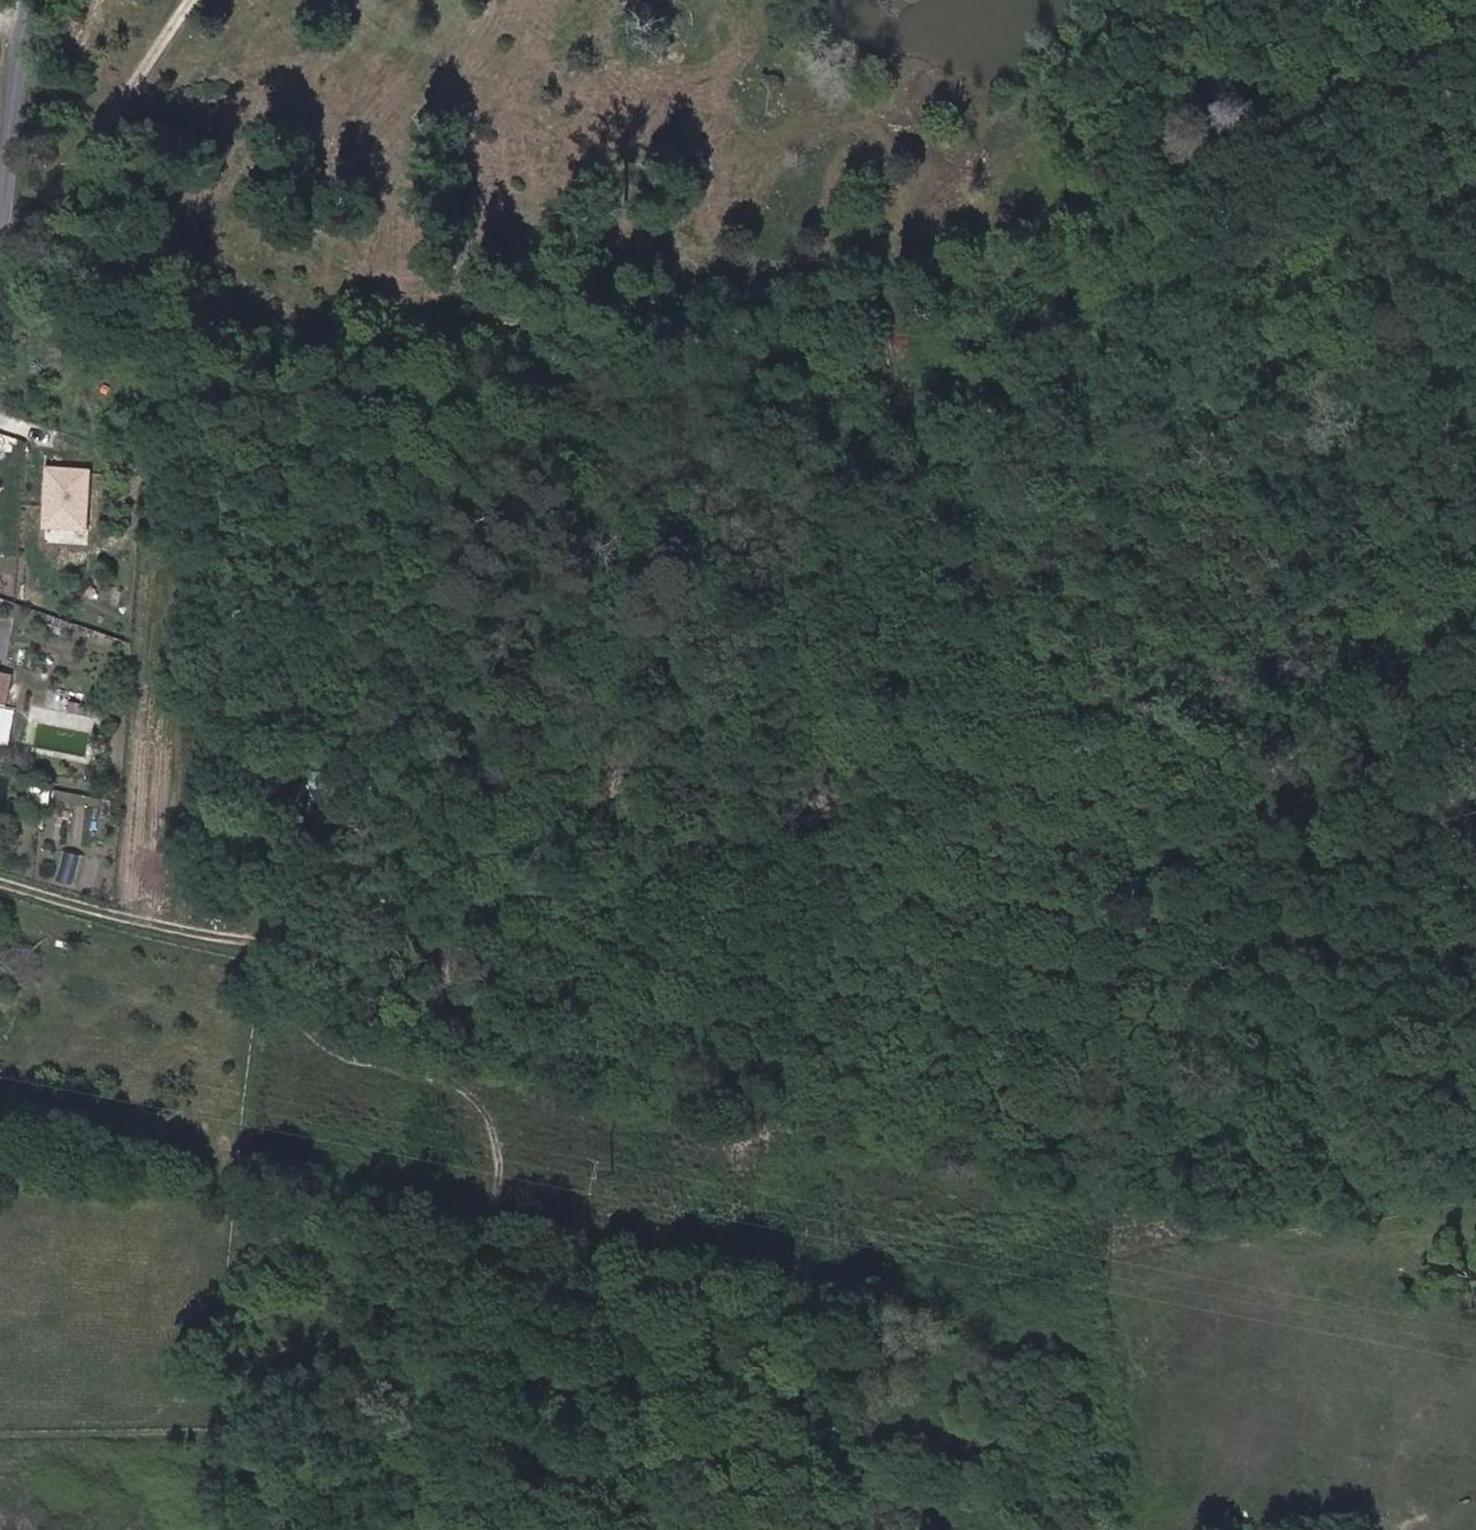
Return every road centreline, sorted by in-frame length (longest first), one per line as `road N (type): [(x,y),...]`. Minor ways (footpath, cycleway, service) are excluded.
road 1 (tertiary): [(0,246),(32,0)]

